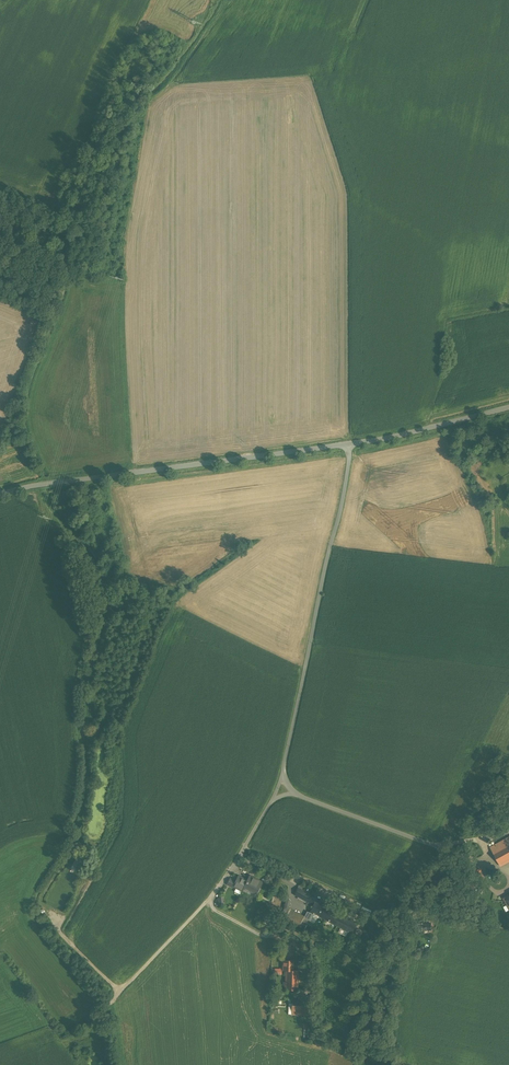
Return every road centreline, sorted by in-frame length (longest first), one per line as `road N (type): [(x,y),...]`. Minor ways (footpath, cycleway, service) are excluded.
road 1 (unclassified): [(349,444),(277,789),(214,894)]
road 2 (tertiary): [(0,495),(349,444)]
road 3 (track): [(211,898),(88,1030),(62,1040)]
road 4 (tertiary): [(349,444),(508,407)]

